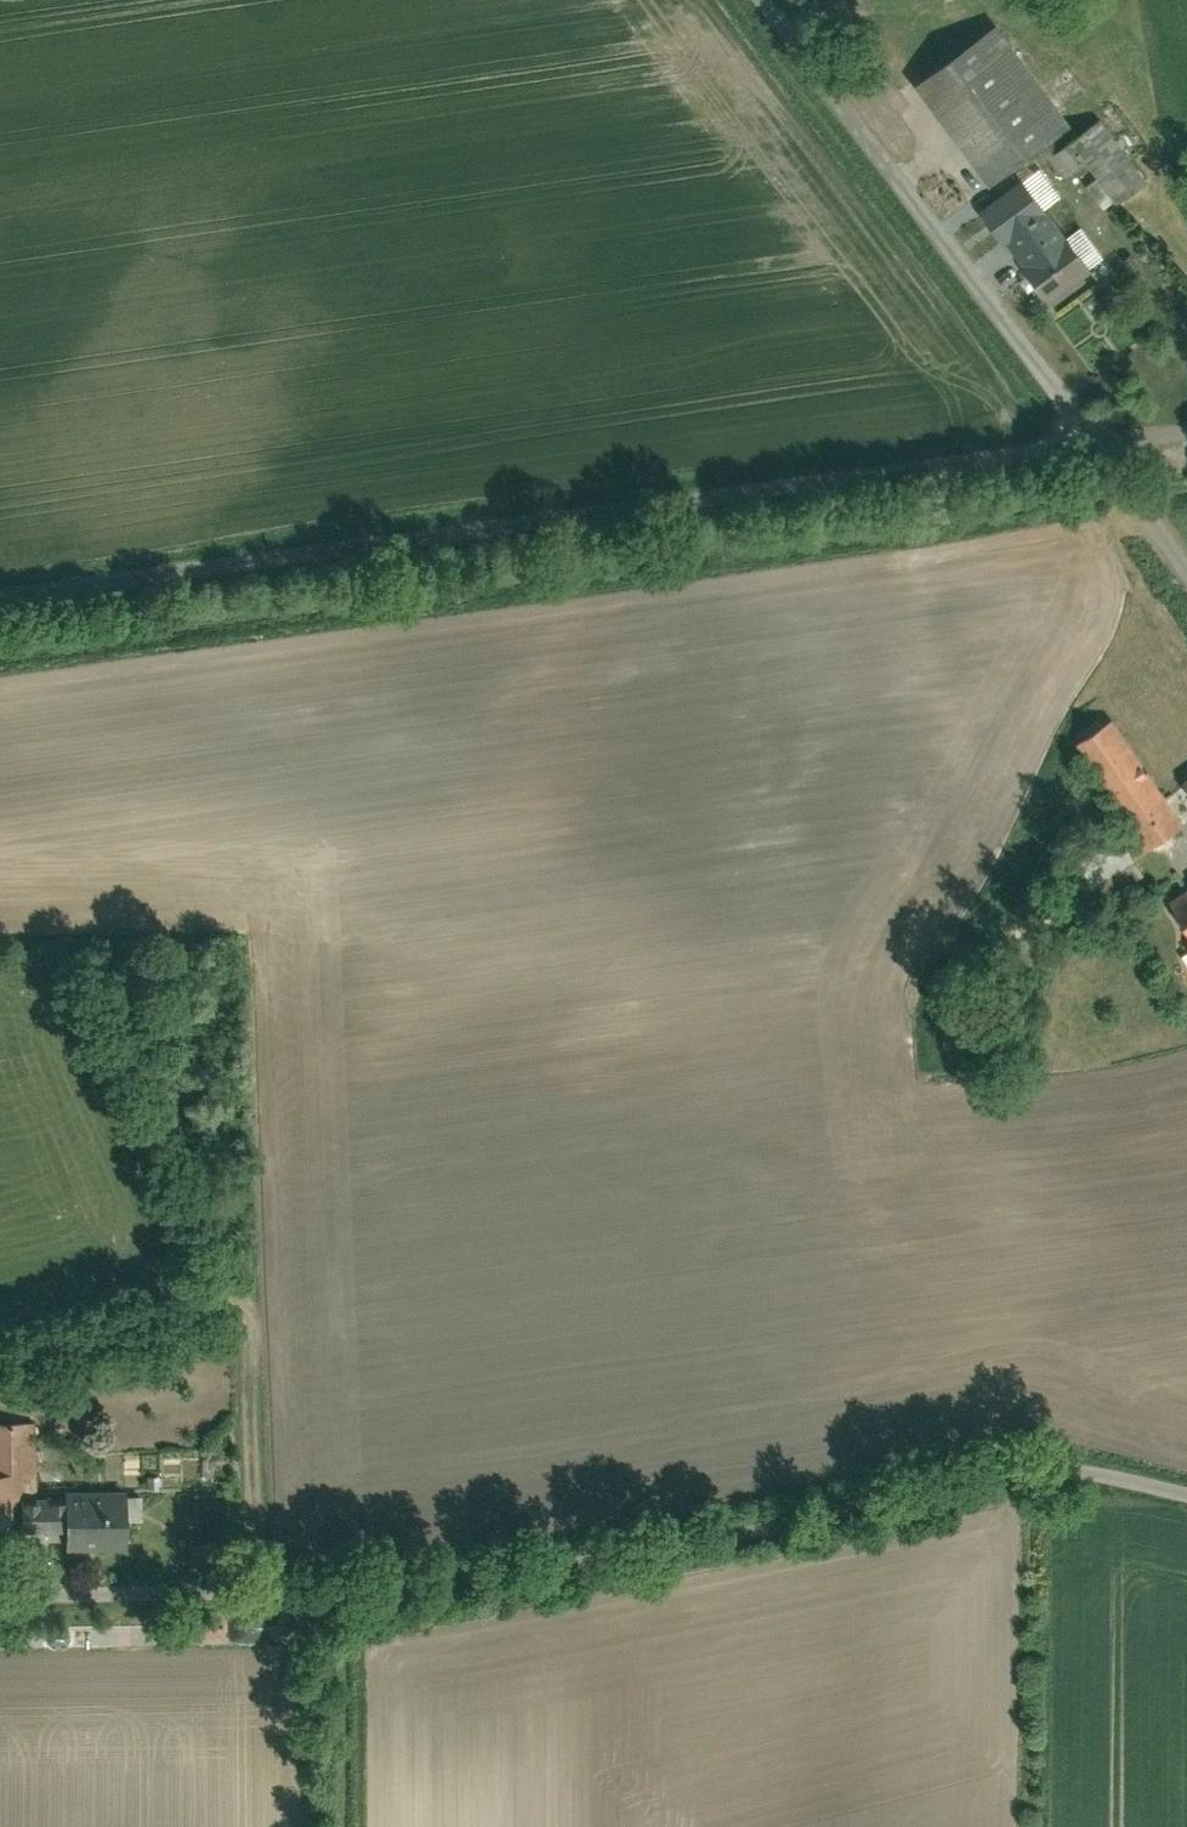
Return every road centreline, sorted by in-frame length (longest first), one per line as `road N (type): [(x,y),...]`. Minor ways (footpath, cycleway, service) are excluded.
road 1 (residential): [(1186,1480),(1099,1454),(1029,1456),(353,1593),(0,1592)]
road 2 (residential): [(1095,433),(0,590)]
road 3 (residential): [(769,0),(1095,433)]
road 4 (residential): [(1095,433),(1186,562)]

